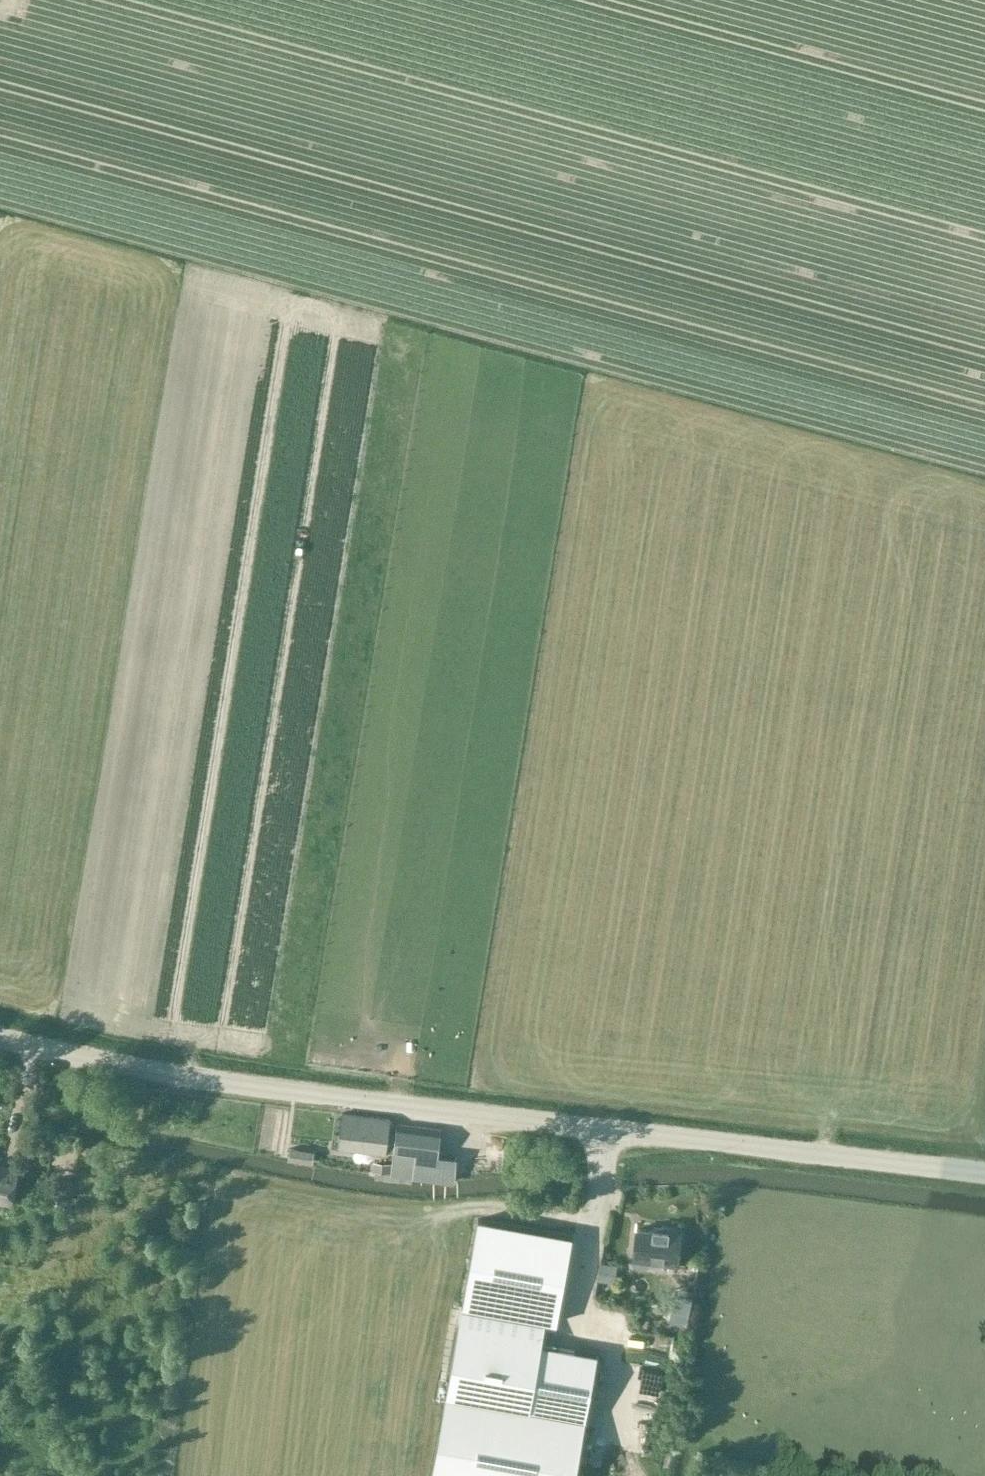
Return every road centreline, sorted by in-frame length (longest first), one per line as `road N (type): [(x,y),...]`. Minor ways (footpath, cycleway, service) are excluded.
road 1 (tertiary): [(984,1172),(153,1072),(0,1038)]

